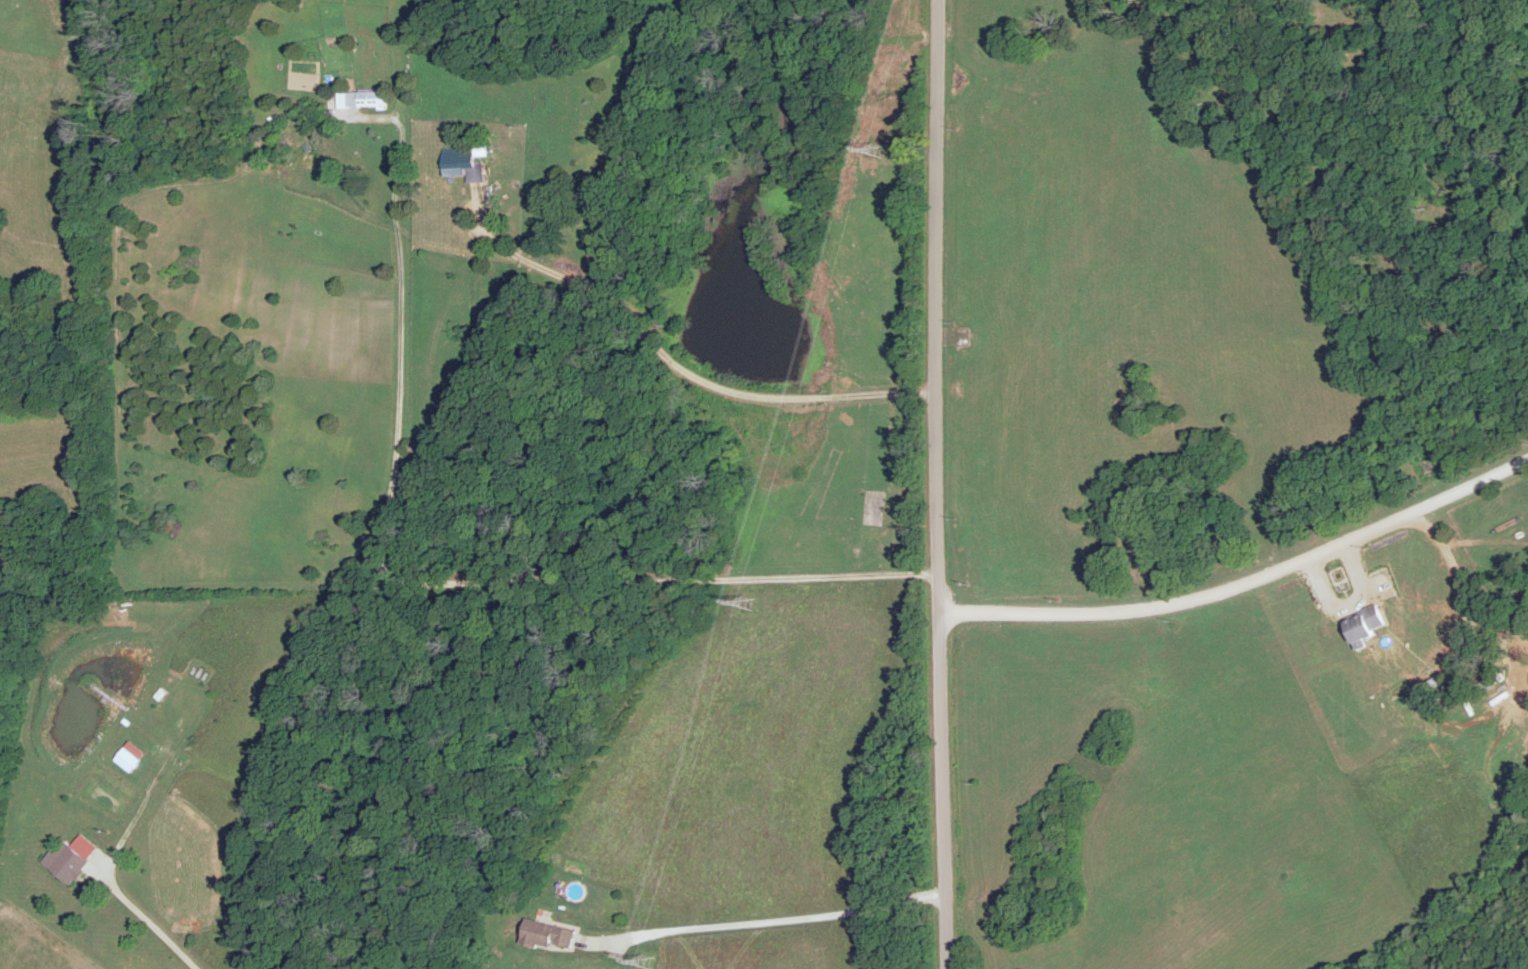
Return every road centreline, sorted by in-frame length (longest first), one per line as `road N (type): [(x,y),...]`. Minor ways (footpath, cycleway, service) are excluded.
road 1 (residential): [(947,968),(935,391),(944,0)]
road 2 (residential): [(938,613),(1146,616),(1527,458)]

